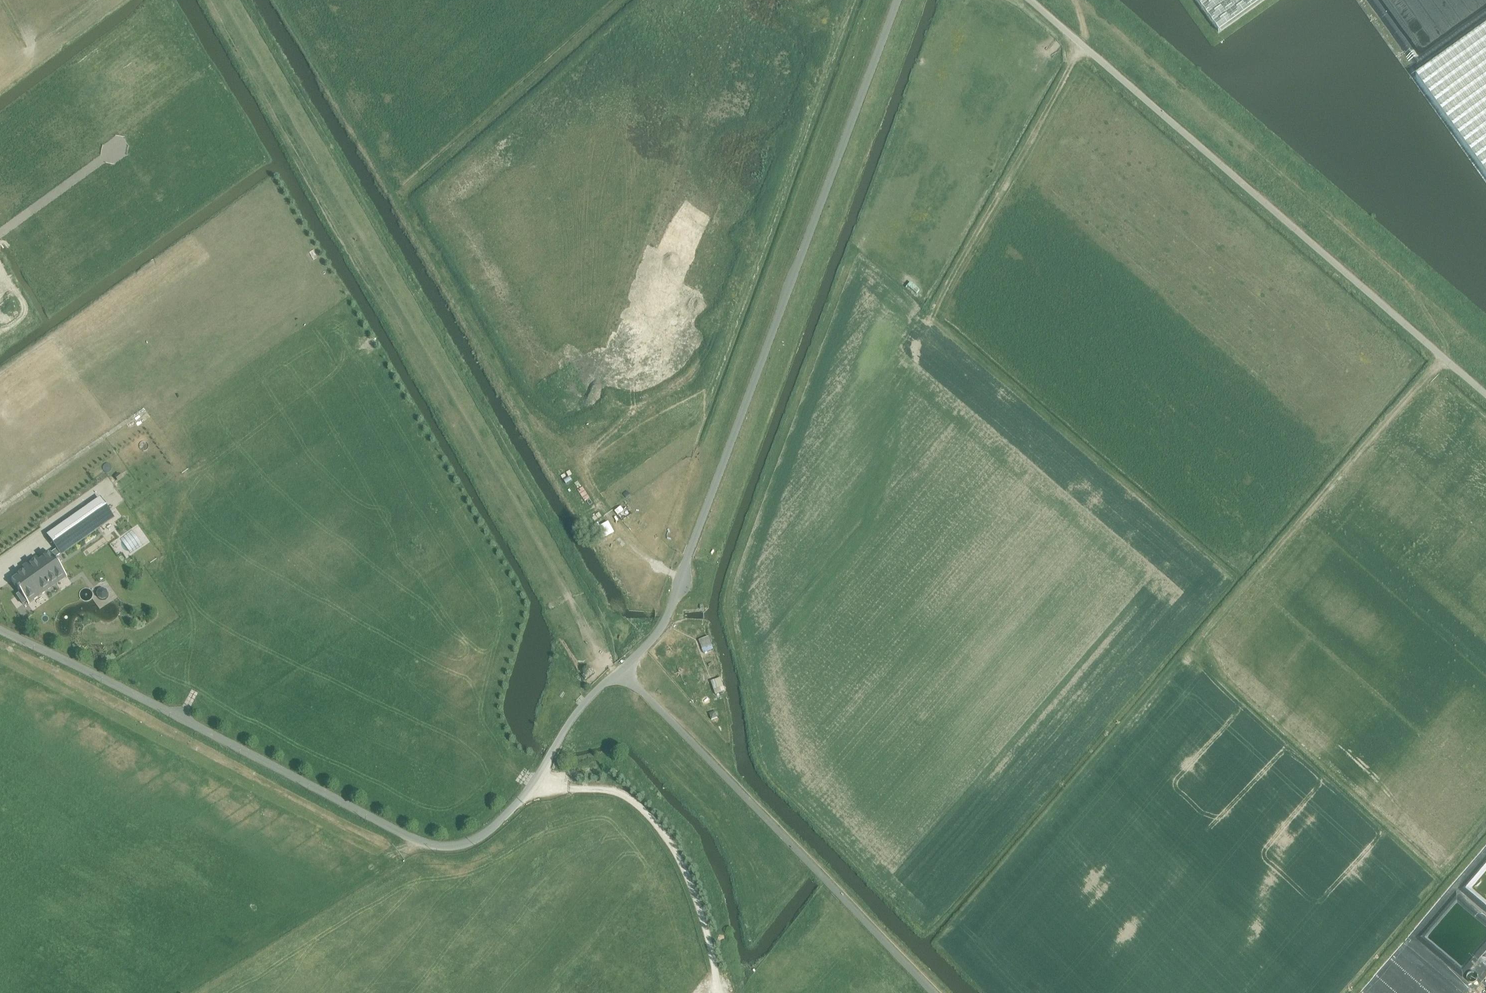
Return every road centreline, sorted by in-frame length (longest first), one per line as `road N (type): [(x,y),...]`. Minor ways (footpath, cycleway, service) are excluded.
road 1 (unclassified): [(529,793),(570,723),(668,617),(897,0)]
road 2 (unclassified): [(529,793),(478,840),(451,848),(422,842),(0,629)]
road 3 (track): [(1485,353),(1074,0)]

